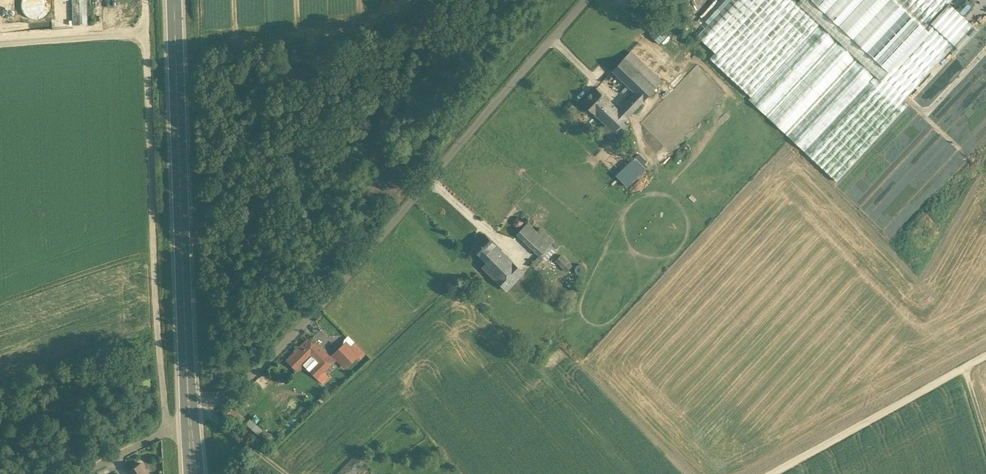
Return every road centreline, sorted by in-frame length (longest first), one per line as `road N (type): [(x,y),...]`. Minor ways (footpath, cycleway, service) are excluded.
road 1 (track): [(189,421),(274,356),(592,0)]
road 2 (secondary): [(175,0),(189,421)]
road 3 (track): [(146,32),(171,431)]
road 4 (track): [(985,359),(774,473)]
road 5 (track): [(0,44),(146,32)]
road 6 (residential): [(80,473),(189,421)]

